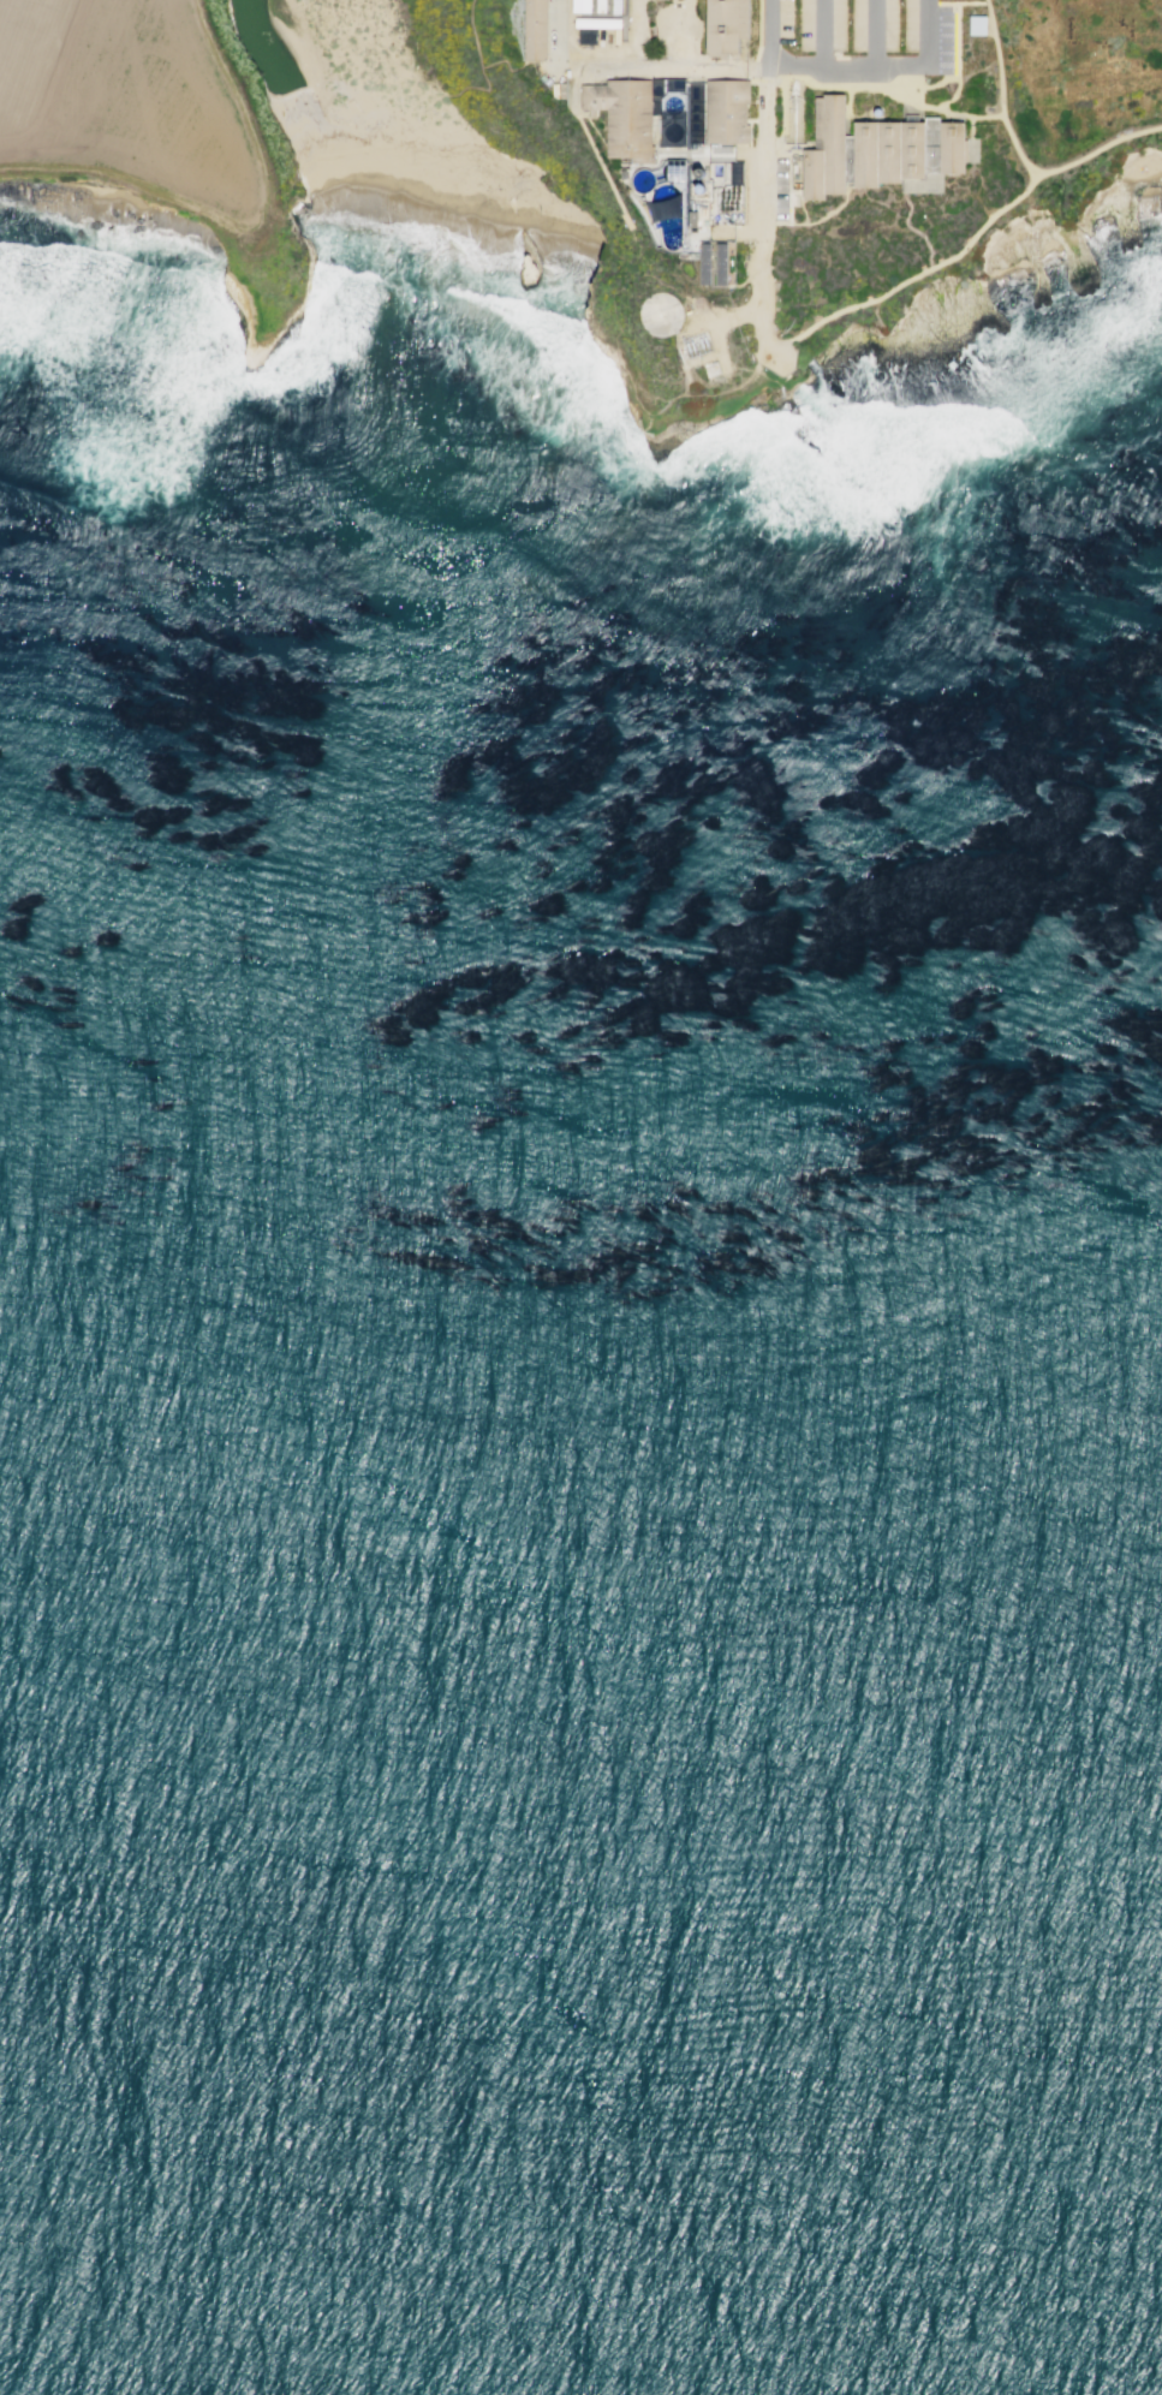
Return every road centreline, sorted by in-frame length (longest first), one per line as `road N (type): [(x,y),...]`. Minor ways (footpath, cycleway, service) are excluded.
road 1 (track): [(0,175),(56,171),(143,181),(198,48),(198,0)]

